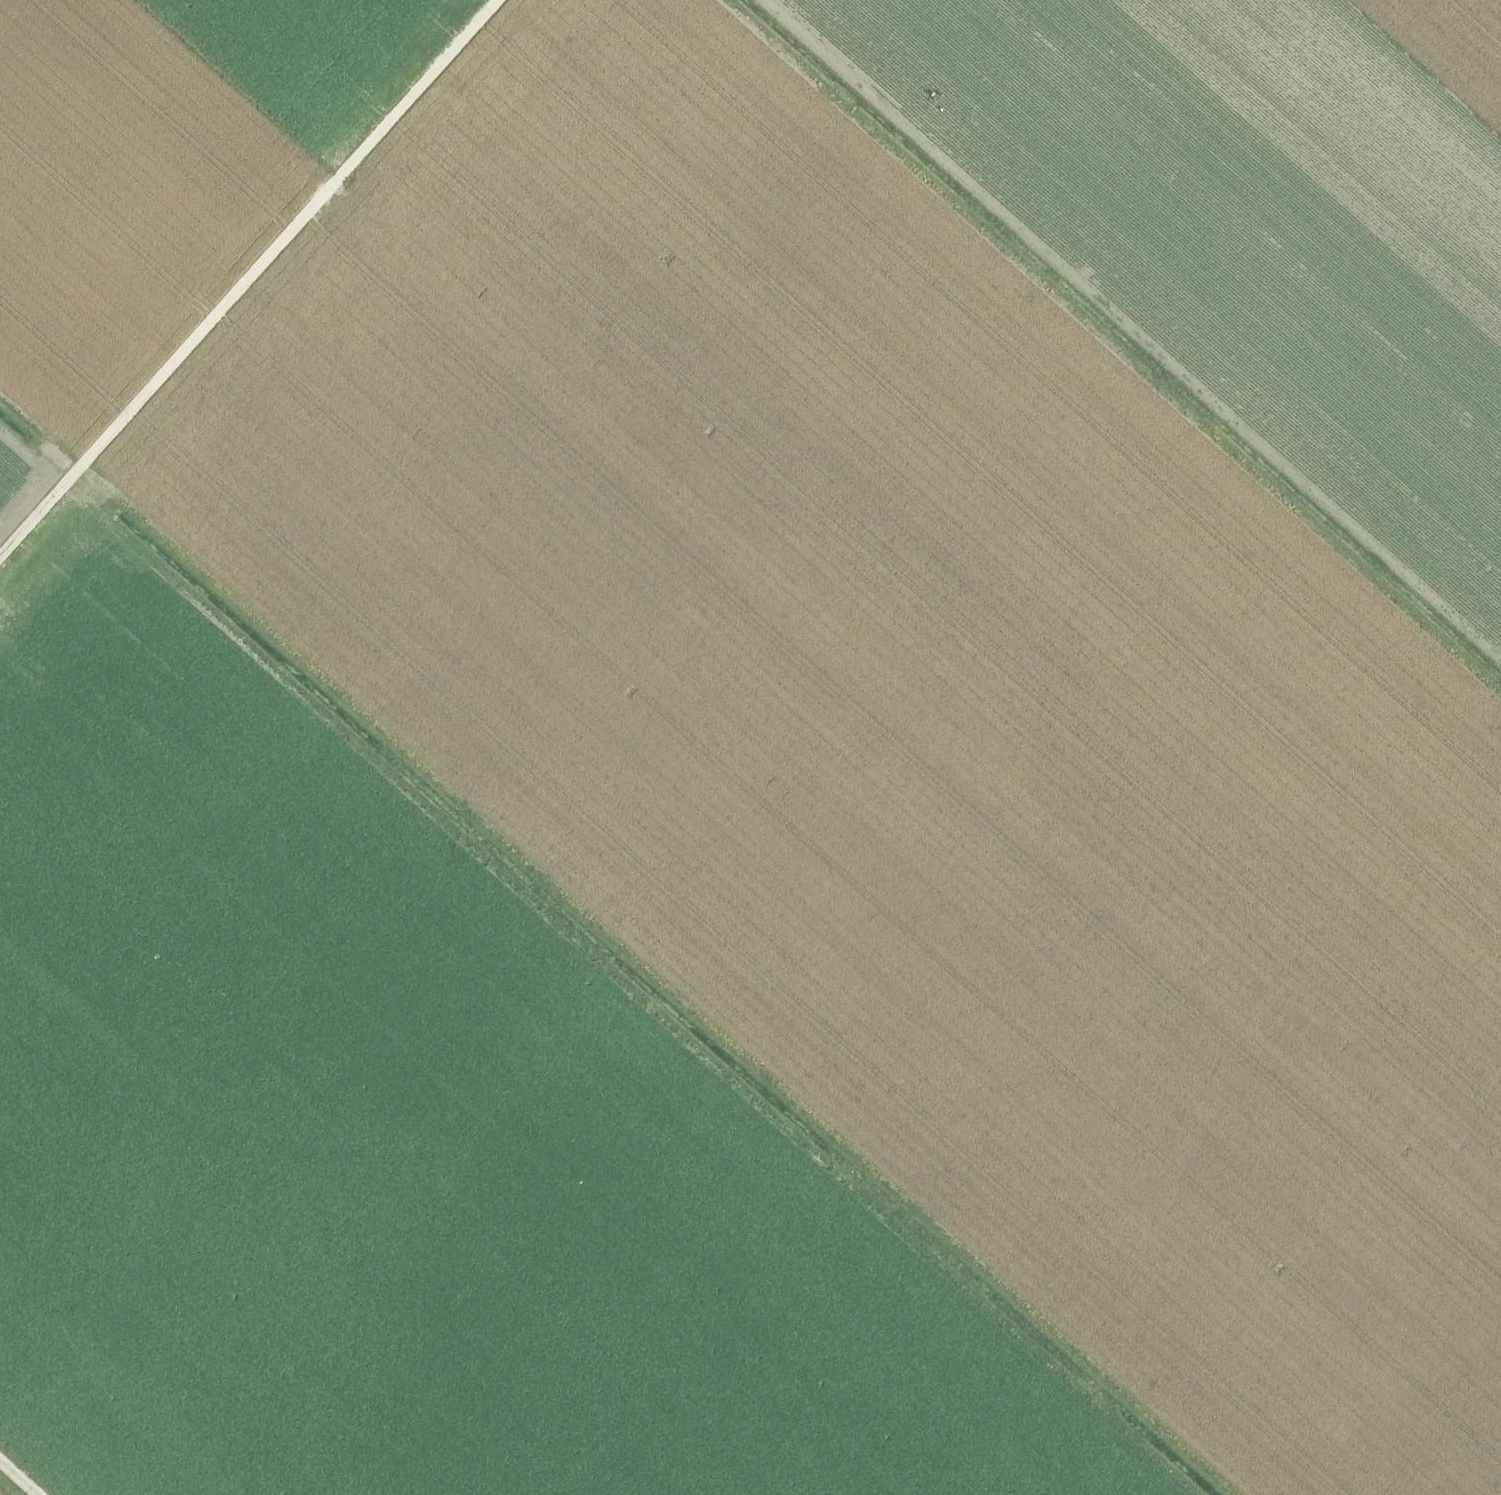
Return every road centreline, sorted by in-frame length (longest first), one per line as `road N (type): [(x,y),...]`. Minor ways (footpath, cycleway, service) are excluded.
road 1 (track): [(0,554),(495,0)]

